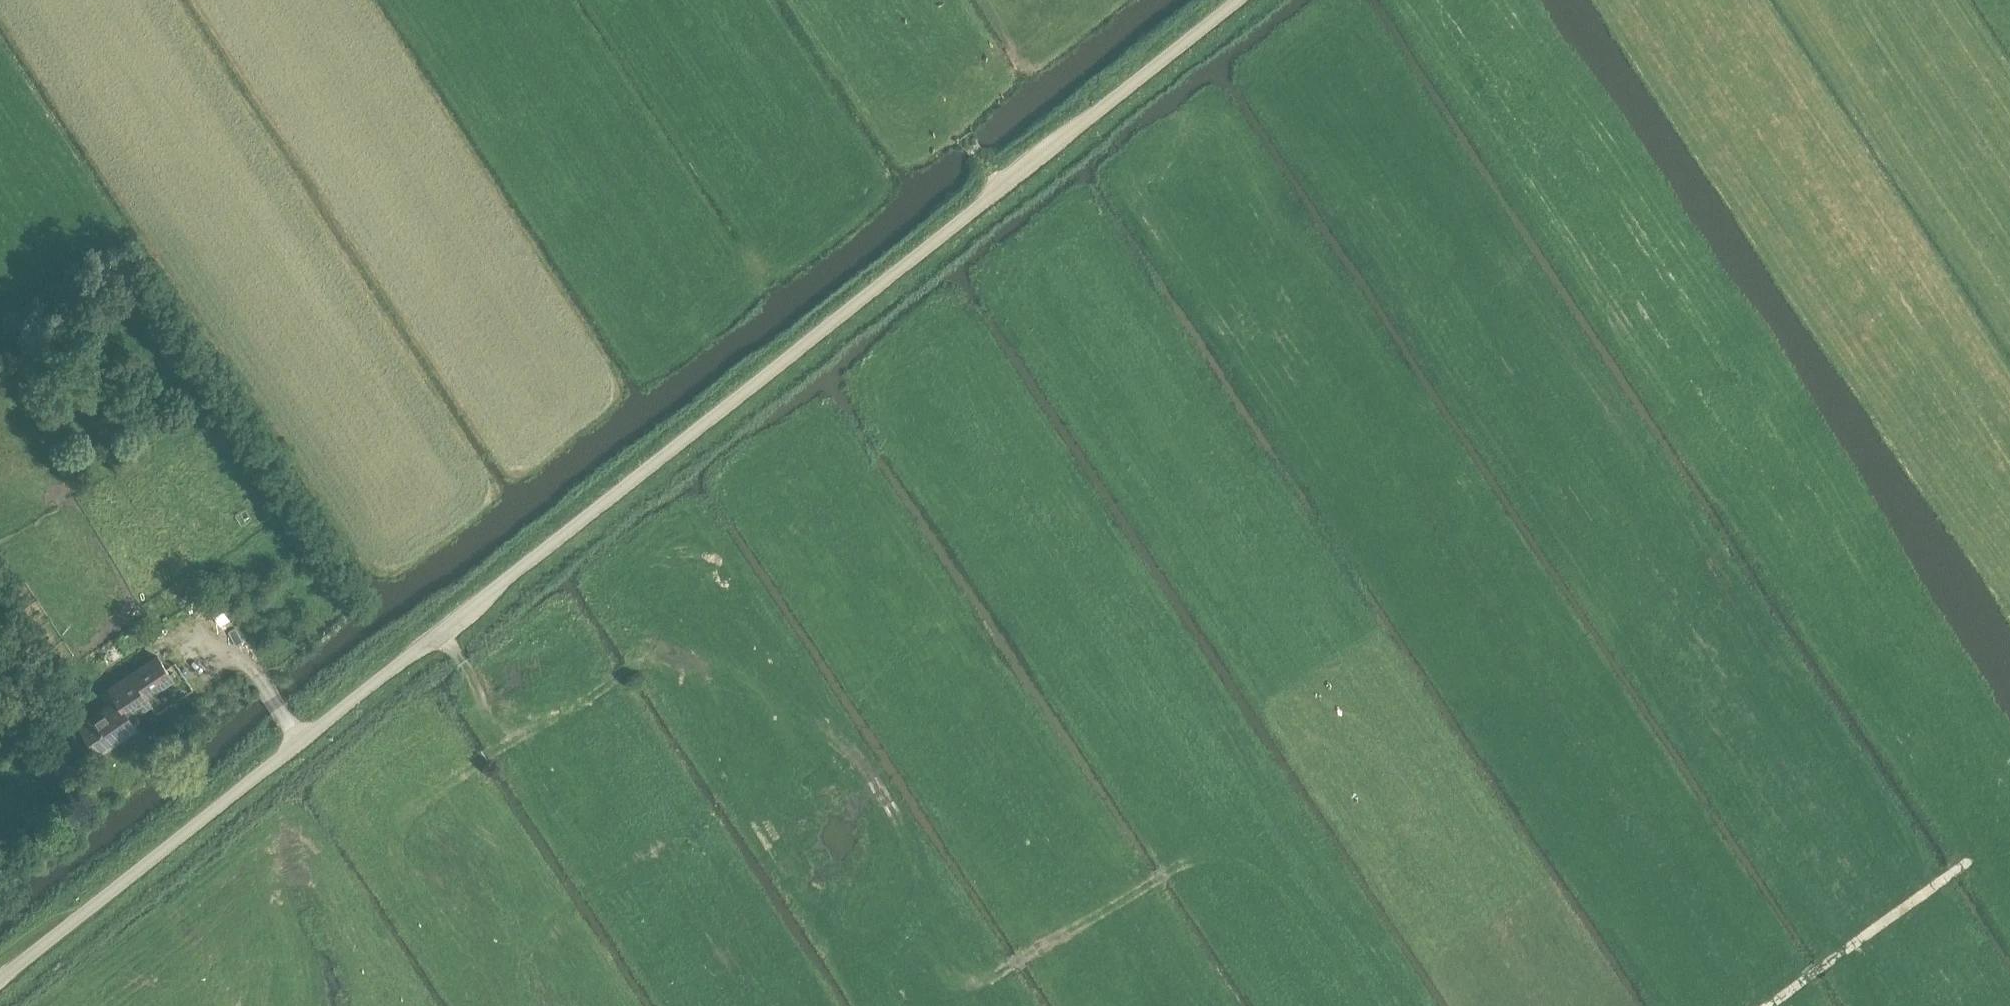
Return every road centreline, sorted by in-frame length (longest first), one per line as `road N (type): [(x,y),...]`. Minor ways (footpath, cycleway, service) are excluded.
road 1 (unclassified): [(0,979),(1241,0)]
road 2 (track): [(878,0),(952,115),(1094,0)]

